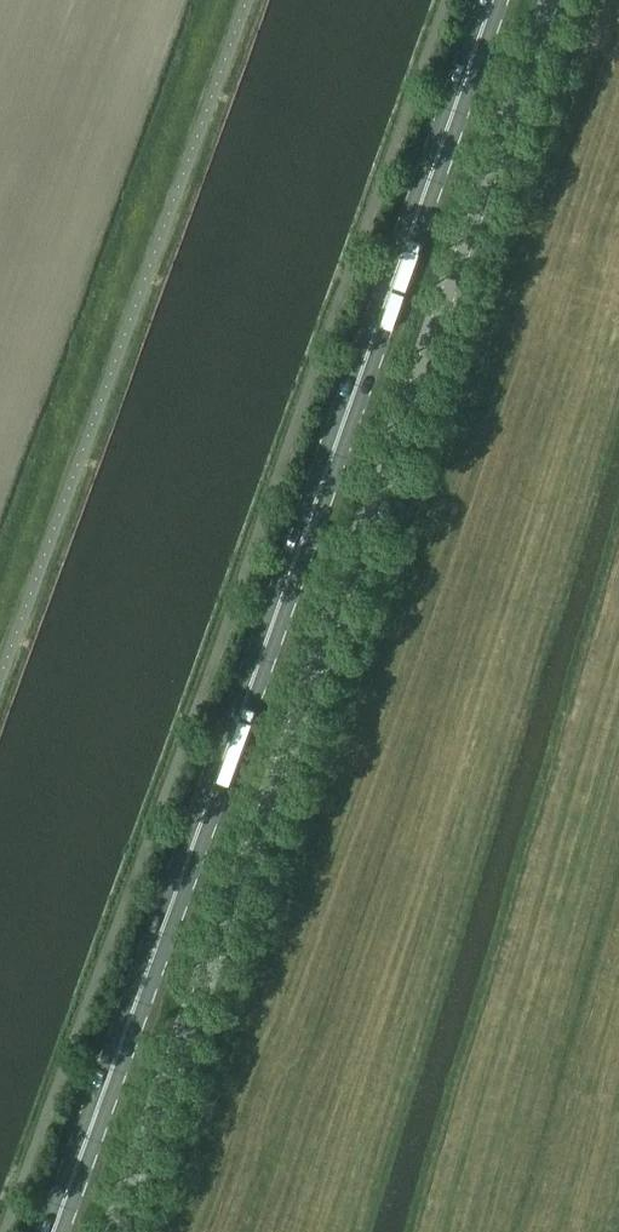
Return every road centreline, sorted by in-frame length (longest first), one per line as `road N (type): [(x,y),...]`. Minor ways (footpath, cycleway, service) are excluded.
road 1 (unclassified): [(112,1231),(550,0)]
road 2 (primary): [(56,1231),(488,0)]

